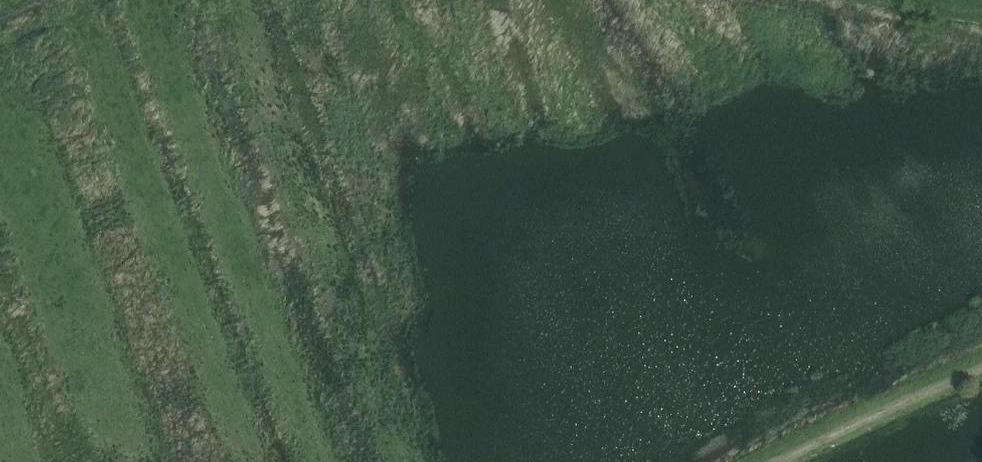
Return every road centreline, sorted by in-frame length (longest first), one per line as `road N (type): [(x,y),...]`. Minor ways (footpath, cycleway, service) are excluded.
road 1 (track): [(981,371),(783,461)]

